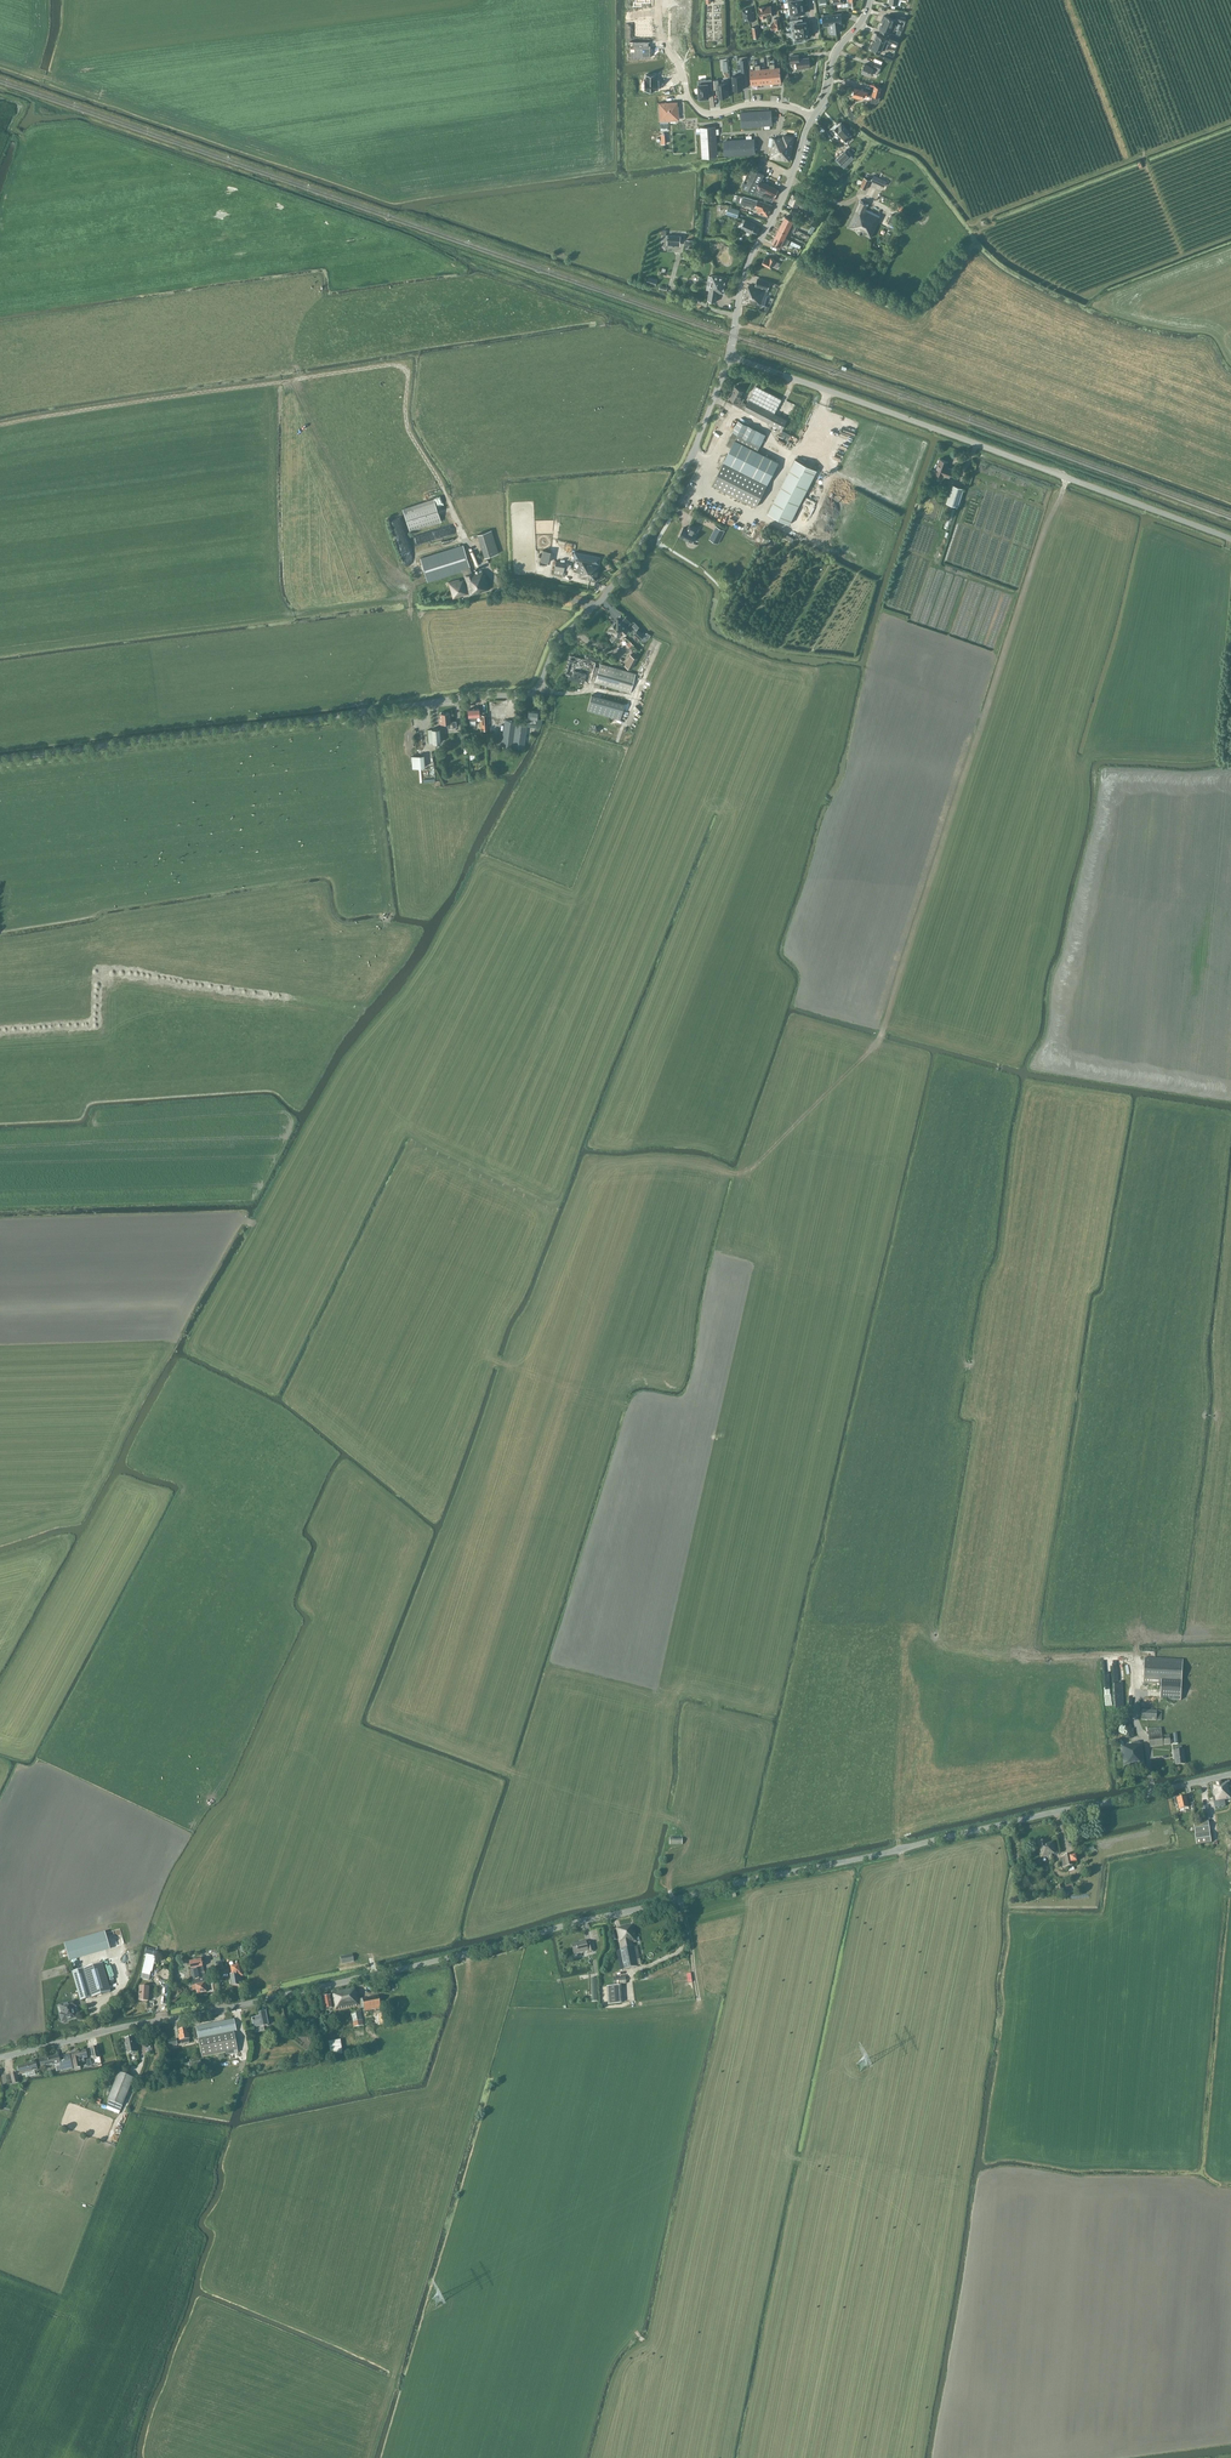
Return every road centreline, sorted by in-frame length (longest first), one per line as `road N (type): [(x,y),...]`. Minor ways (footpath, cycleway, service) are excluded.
road 1 (tertiary): [(0,2060),(486,1951),(742,1883),(1230,1776)]
road 2 (unclassified): [(0,761),(527,696),(540,688),(560,640),(616,582),(666,506),(693,456),(729,354)]
road 3 (track): [(491,1360),(637,1408),(684,1530),(650,1687),(654,1811)]
road 4 (tertiary): [(1230,539),(729,354)]
road 5 (track): [(910,1703),(892,1808),(904,1871),(865,1901),(812,2137)]
road 6 (track): [(302,382),(407,371),(408,430),(485,570),(502,587),(593,609)]
road 7 (track): [(579,891),(671,654),(673,639),(659,618),(616,582)]
road 8 (track): [(0,427),(302,382)]
road 9 (track): [(980,727),(1068,478)]
road 10 (tertiary): [(729,354),(747,267),(812,118)]
road 11 (track): [(501,1767),(654,1811)]
road 12 (residential): [(812,118),(765,104),(705,113),(686,88)]
road 13 (tertiary): [(812,118),(828,93),(836,54),(870,0)]

